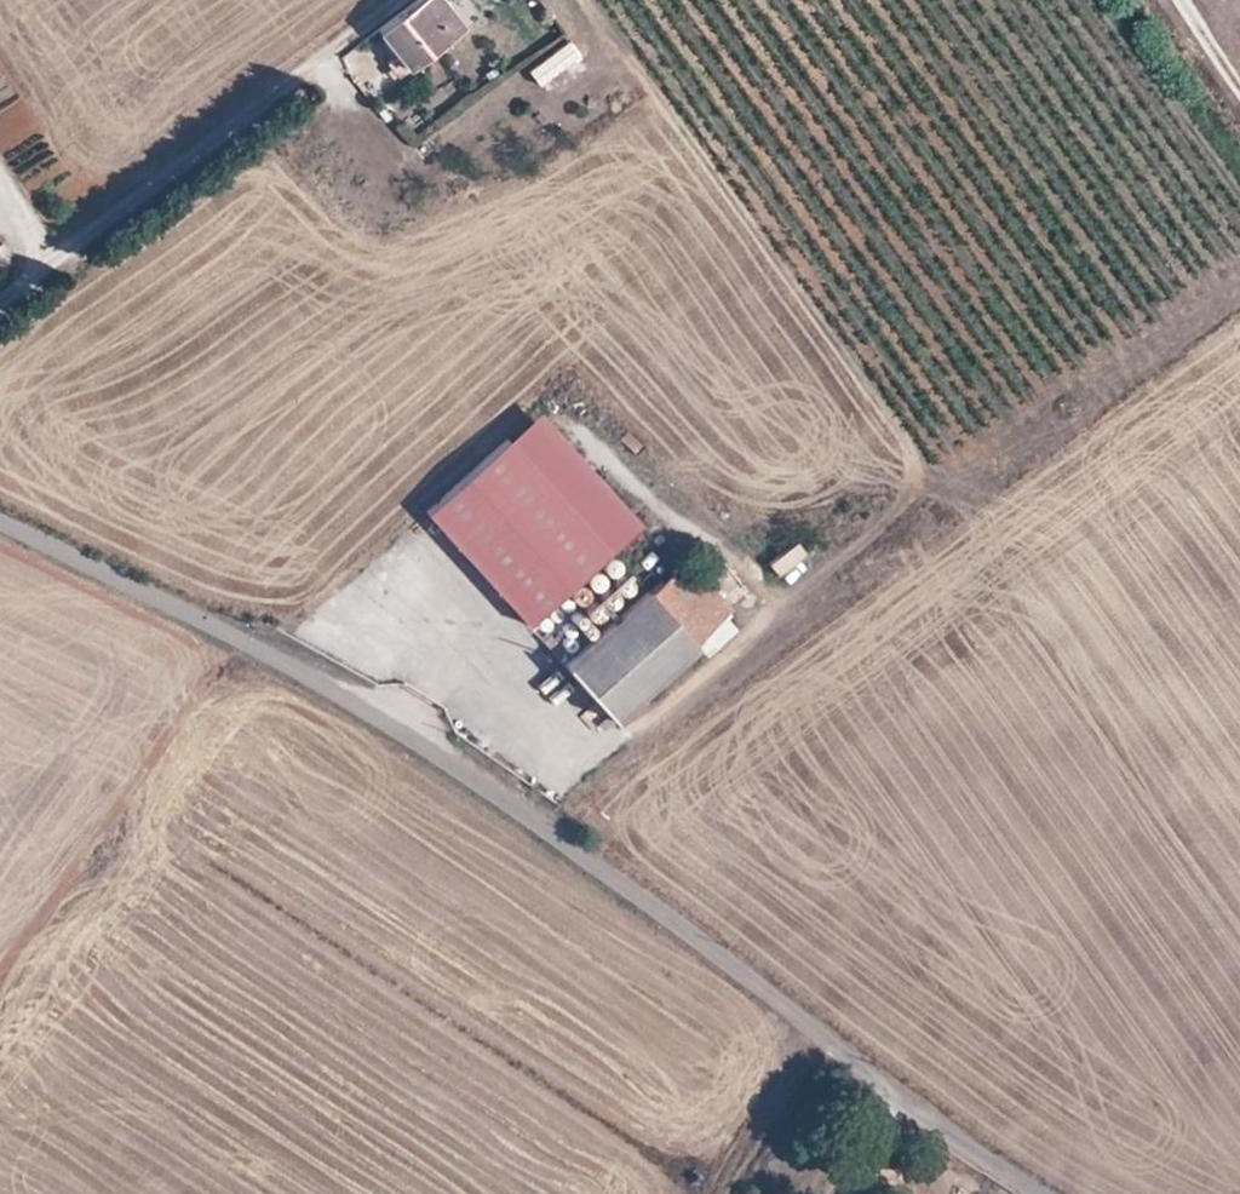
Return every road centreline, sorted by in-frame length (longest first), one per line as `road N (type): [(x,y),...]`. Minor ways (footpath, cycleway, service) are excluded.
road 1 (tertiary): [(0,545),(464,779),(948,1149),(1032,1193)]

